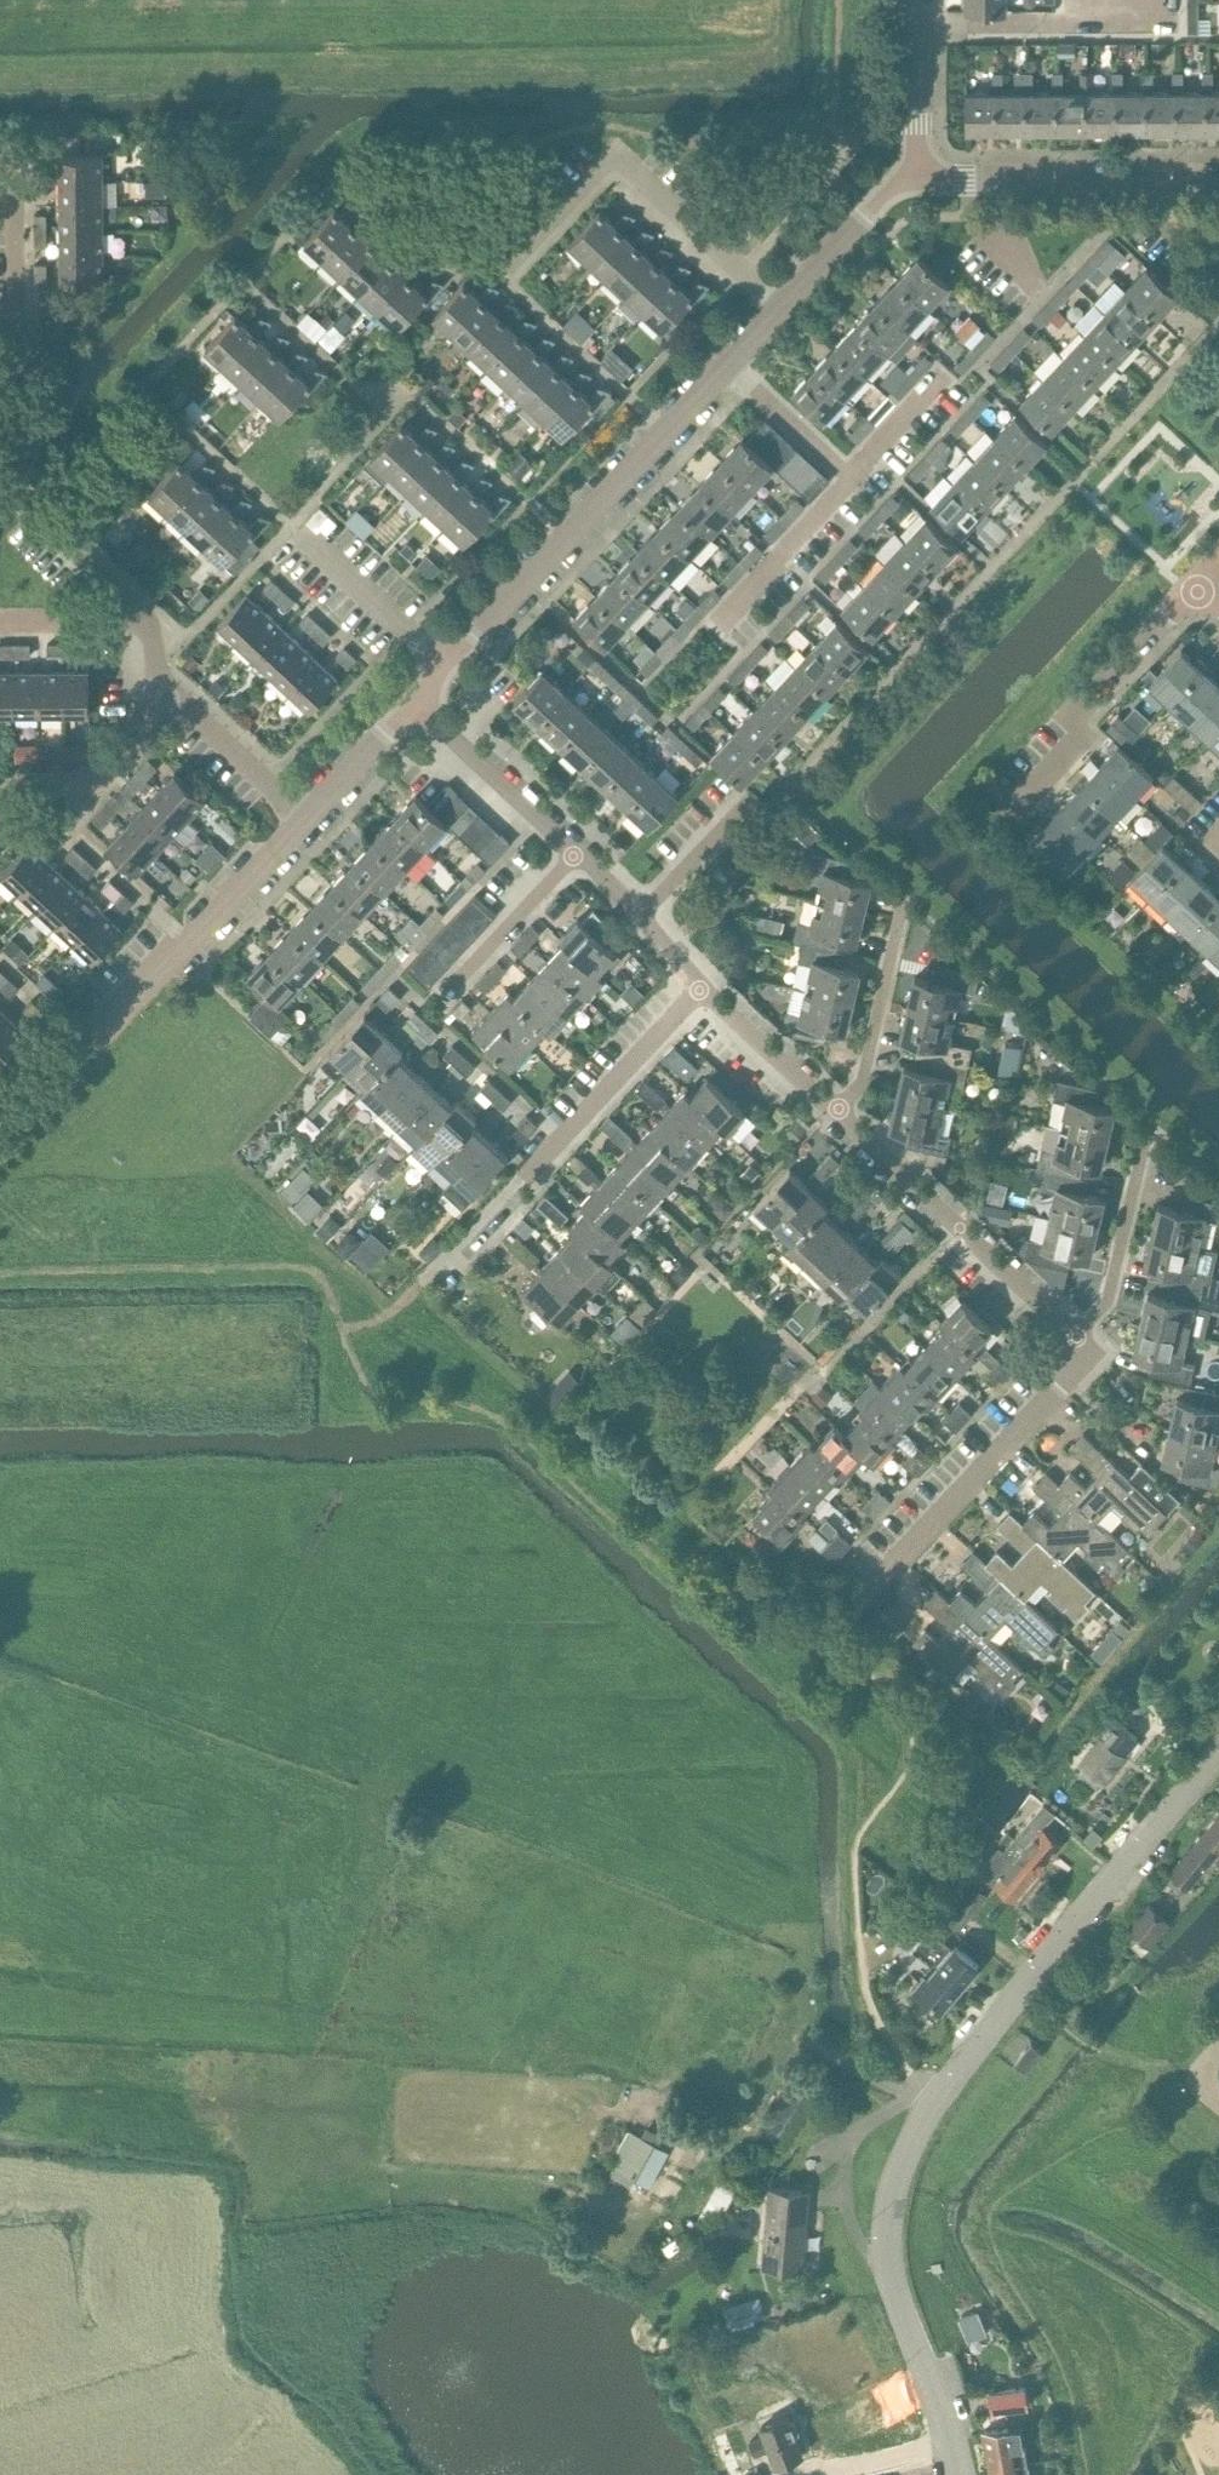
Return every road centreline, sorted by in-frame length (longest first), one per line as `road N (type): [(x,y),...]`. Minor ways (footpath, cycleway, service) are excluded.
road 1 (tertiary): [(961,2474),(893,2285),(886,2226),(893,2177),(949,2079),(1218,1750)]
road 2 (residential): [(444,664),(783,307)]
road 3 (track): [(0,1353),(332,1339),(380,1319),(419,1284)]
road 4 (residential): [(419,1284),(705,987)]
road 5 (residential): [(499,277),(619,151),(783,307)]
road 6 (residential): [(1076,1336),(1094,1353),(858,1602)]
road 7 (residential): [(837,1112),(1076,1336)]
road 8 (residential): [(90,1044),(305,818)]
road 9 (residential): [(1014,812),(1080,741),(1072,715),(1198,582)]
road 10 (track): [(928,2109),(788,2035),(725,2165)]
road 11 (residential): [(916,179),(1218,181)]
road 12 (residential): [(837,1112),(865,1074),(904,896)]
road 13 (residential): [(1076,1336),(1111,1289),(1148,1124)]
road 14 (residential): [(416,702),(578,853)]
road 15 (residential): [(0,800),(22,778),(102,778),(177,699)]
road 16 (residential): [(0,169),(11,169),(15,364)]
road 17 (residential): [(442,995),(578,853)]
road 18 (residential): [(444,664),(300,531)]
road 19 (residential): [(783,307),(883,197),(916,179)]
road 20 (residential): [(578,853),(705,987)]
road 21 (residential): [(705,987),(837,1112)]
road 22 (residential): [(916,179),(914,0)]
road 23 (residential): [(20,491),(142,620)]
road 24 (residential): [(177,699),(305,818)]
road 25 (residential): [(305,818),(416,702)]
road 26 (residential): [(142,620),(0,620)]
road 27 (track): [(0,1134),(90,1044)]
road 28 (residential): [(15,364),(20,491)]

